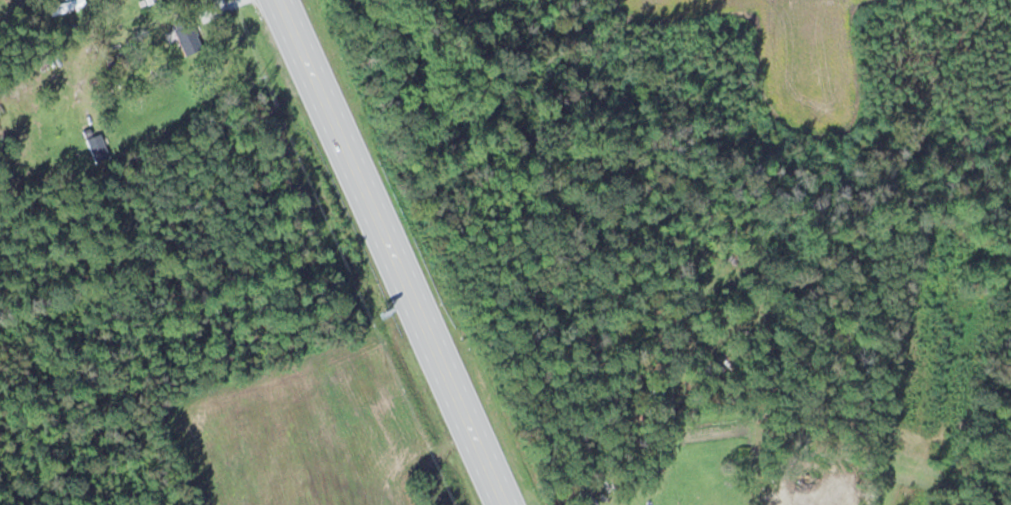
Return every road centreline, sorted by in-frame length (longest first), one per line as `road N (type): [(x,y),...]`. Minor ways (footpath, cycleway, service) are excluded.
road 1 (trunk): [(506,504),(282,0)]

